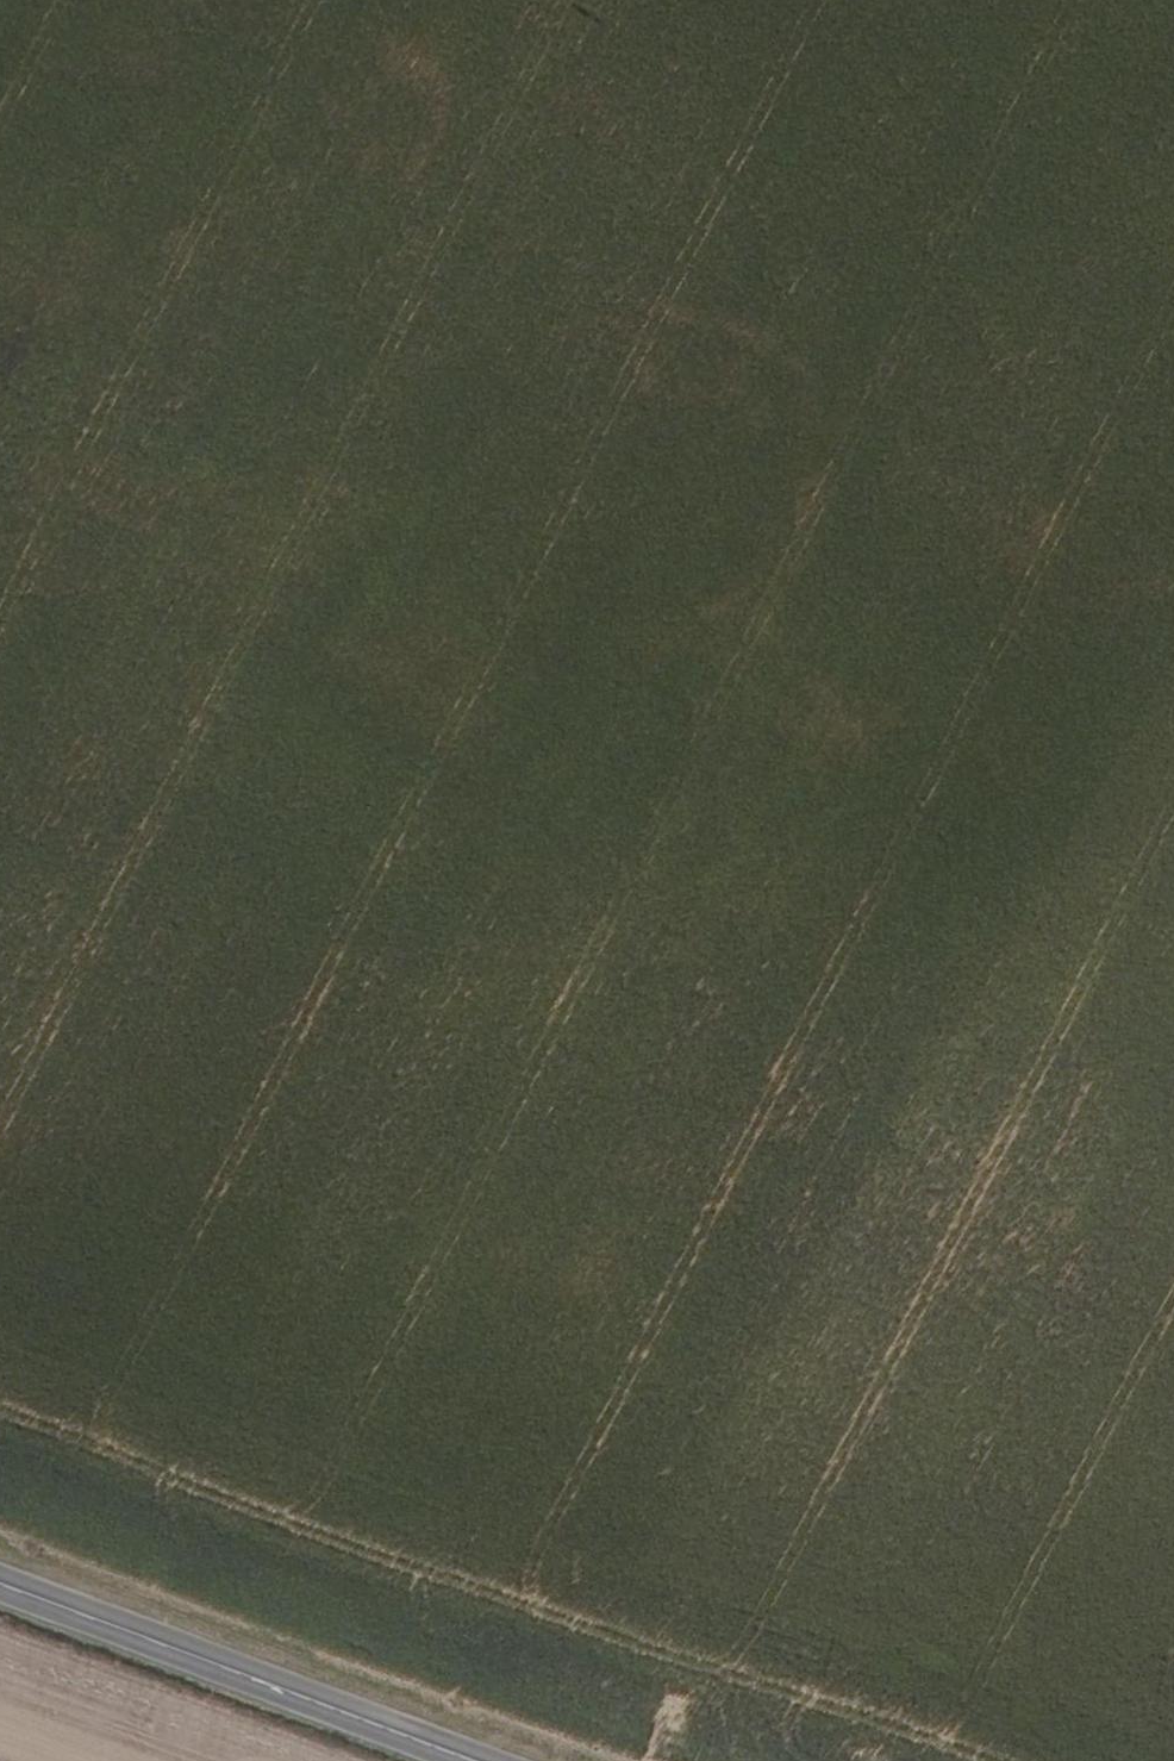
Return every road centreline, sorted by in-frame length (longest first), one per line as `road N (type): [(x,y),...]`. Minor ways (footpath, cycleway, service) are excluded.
road 1 (secondary): [(492,1760),(0,1582)]

